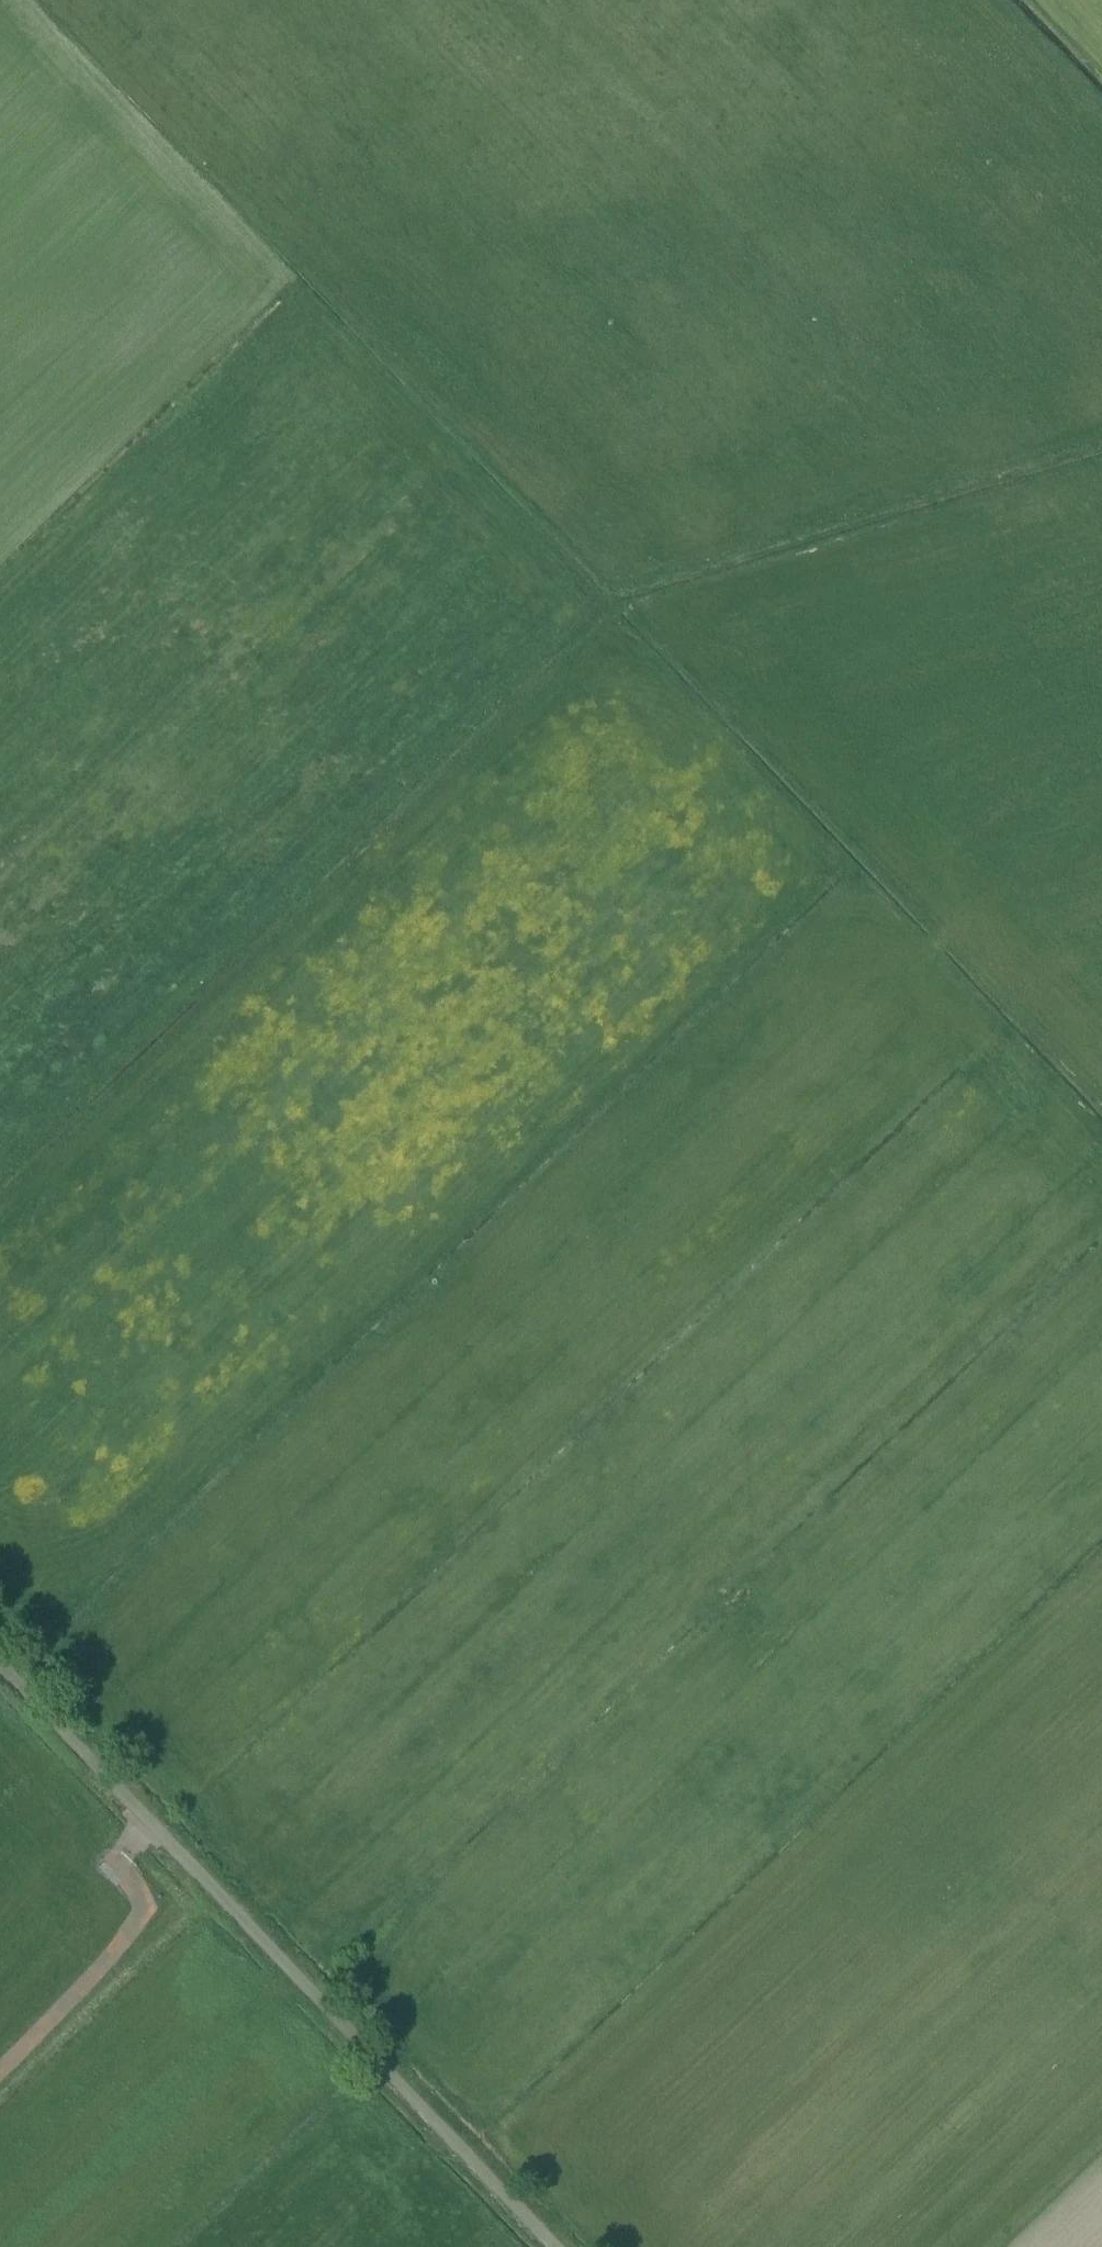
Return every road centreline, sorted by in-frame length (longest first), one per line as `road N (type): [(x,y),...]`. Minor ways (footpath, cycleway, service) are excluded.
road 1 (unclassified): [(562,2246),(0,1653)]

